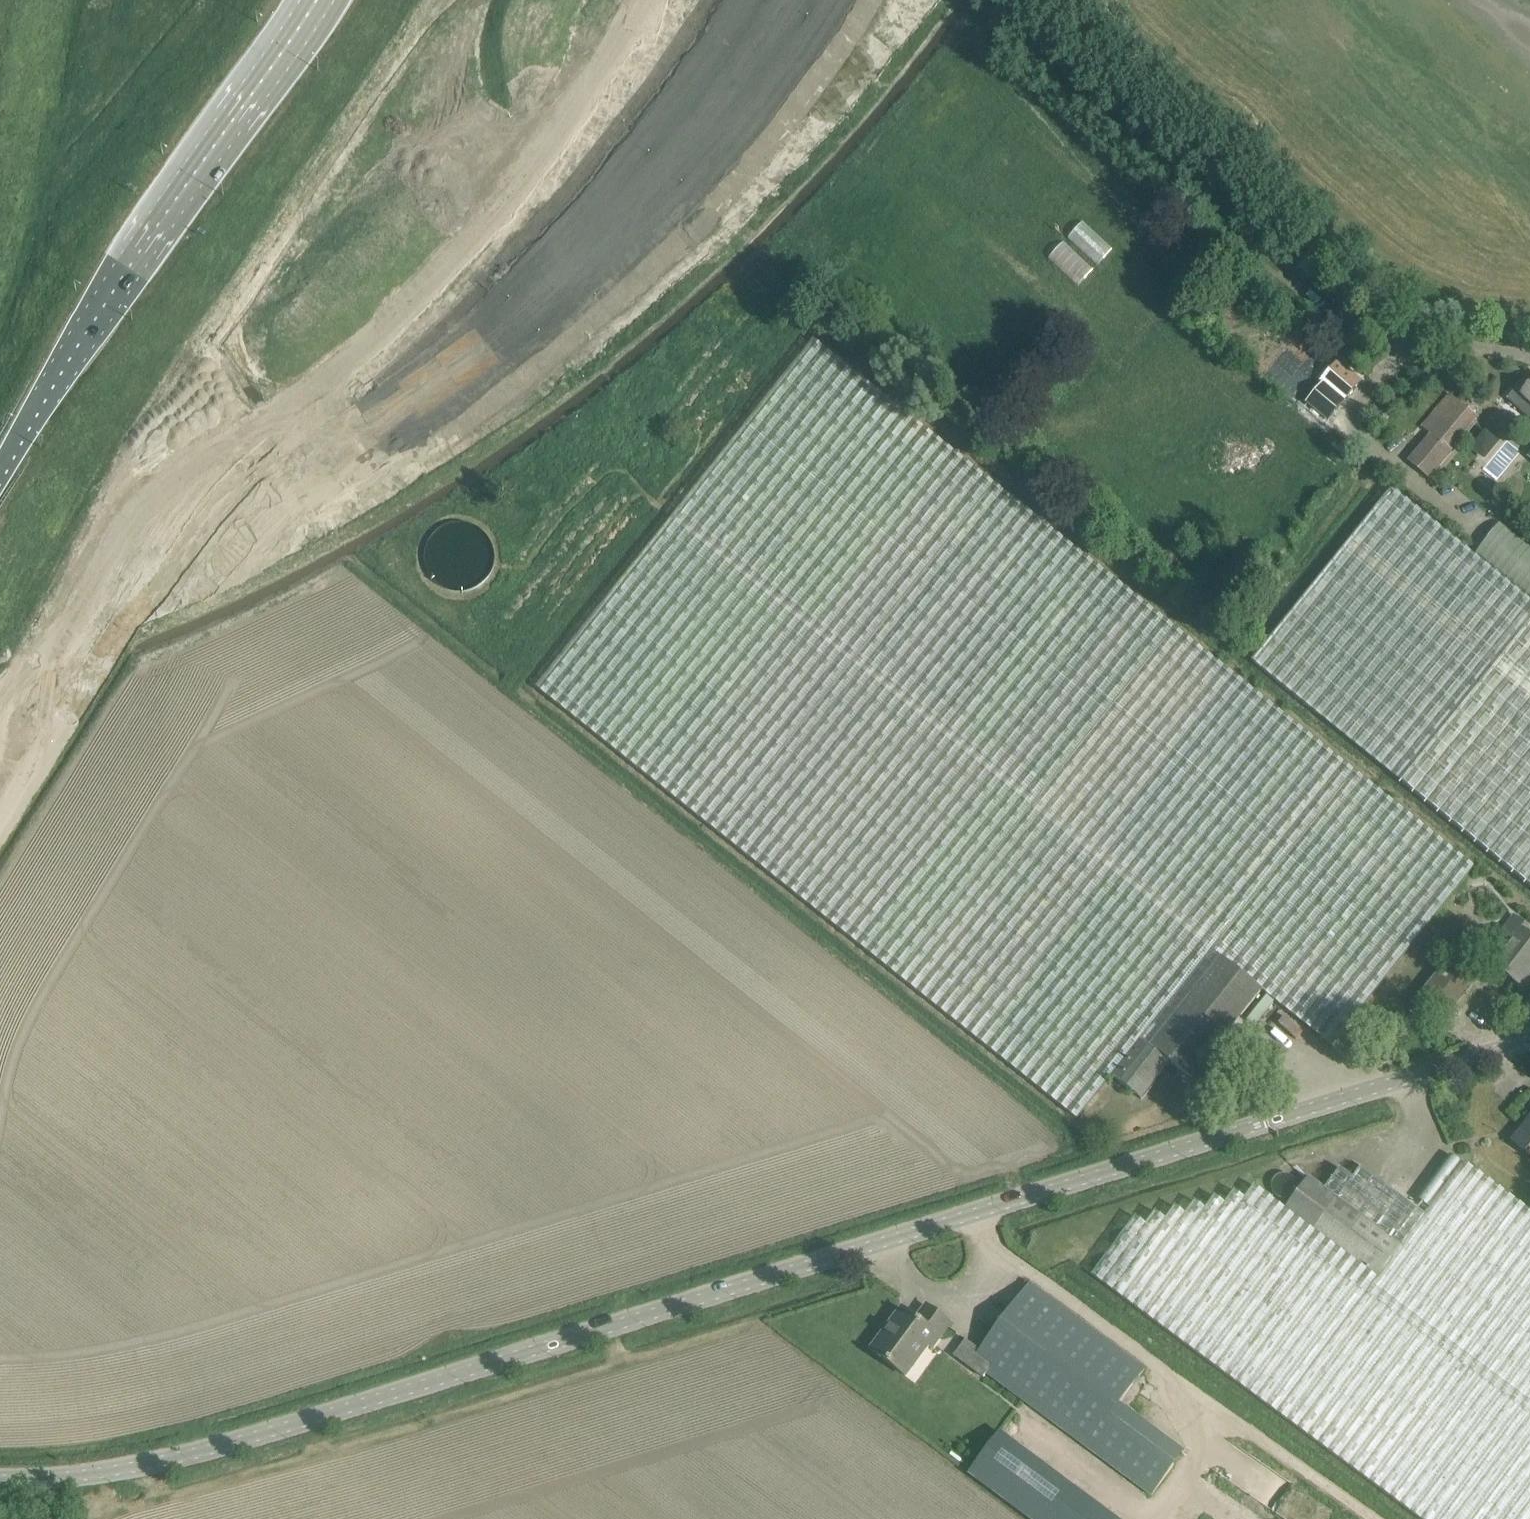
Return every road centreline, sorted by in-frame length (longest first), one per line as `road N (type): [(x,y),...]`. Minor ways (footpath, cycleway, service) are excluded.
road 1 (tertiary): [(0,1479),(91,1475),(189,1454),(1529,1041)]
road 2 (motorway): [(0,617),(195,545),(375,448),(506,356),(616,249),(735,101),(796,0)]
road 3 (motorway): [(0,468),(160,208),(308,0)]

